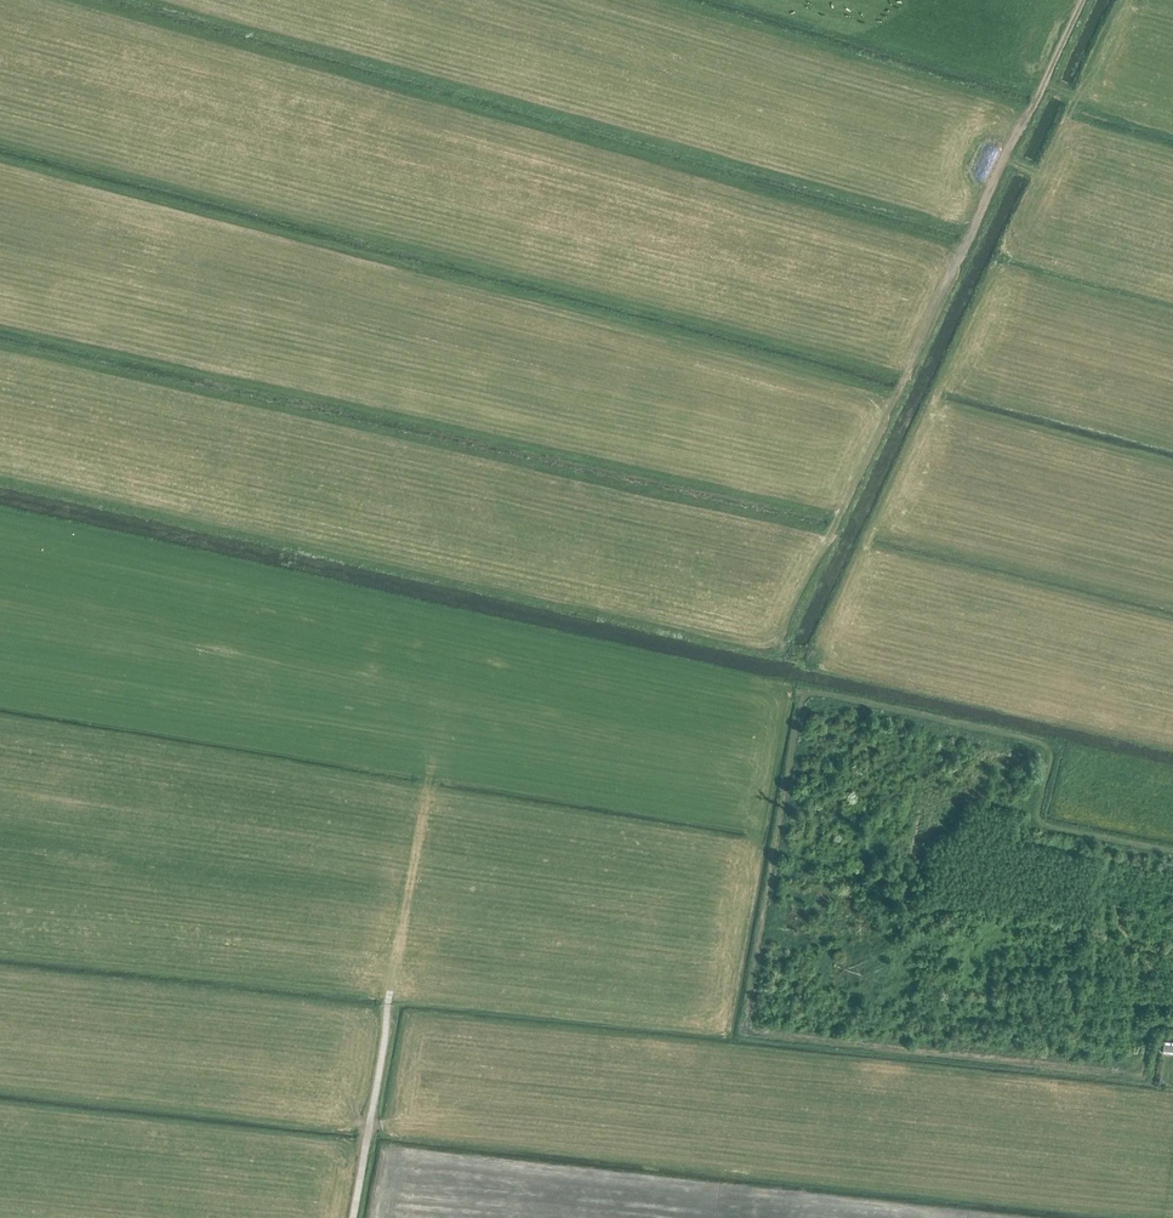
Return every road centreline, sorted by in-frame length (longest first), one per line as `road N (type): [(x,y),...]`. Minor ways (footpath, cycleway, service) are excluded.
road 1 (track): [(351,1217),(387,1013)]

